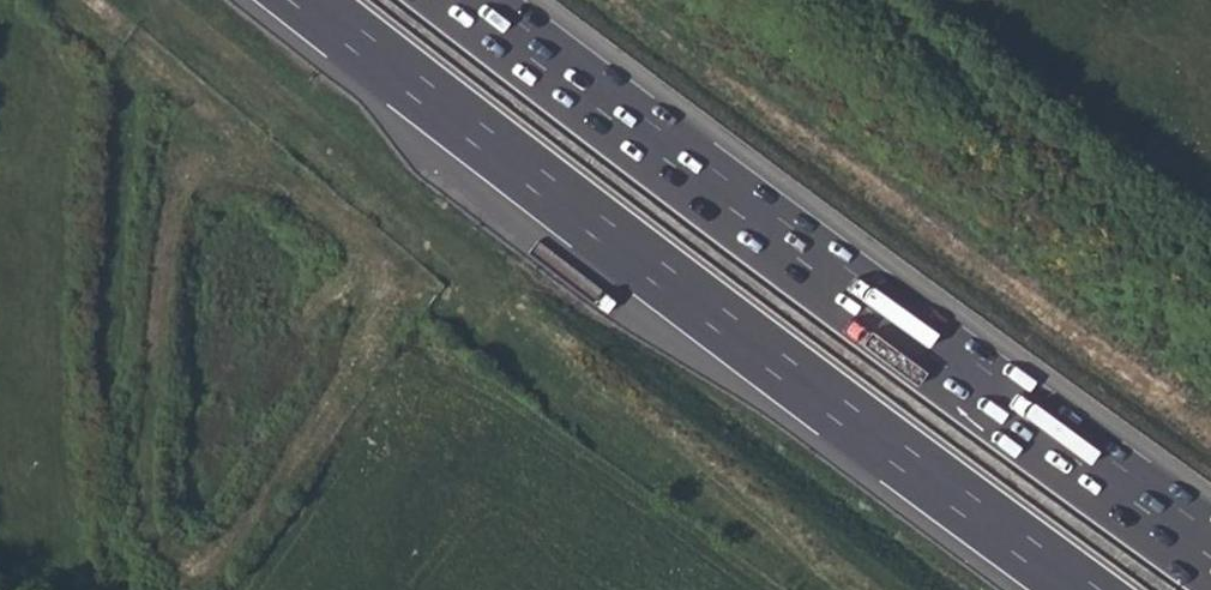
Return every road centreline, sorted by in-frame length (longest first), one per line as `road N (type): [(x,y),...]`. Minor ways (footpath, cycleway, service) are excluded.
road 1 (trunk): [(286,0),(1060,589)]
road 2 (trunk): [(1210,544),(475,0)]

